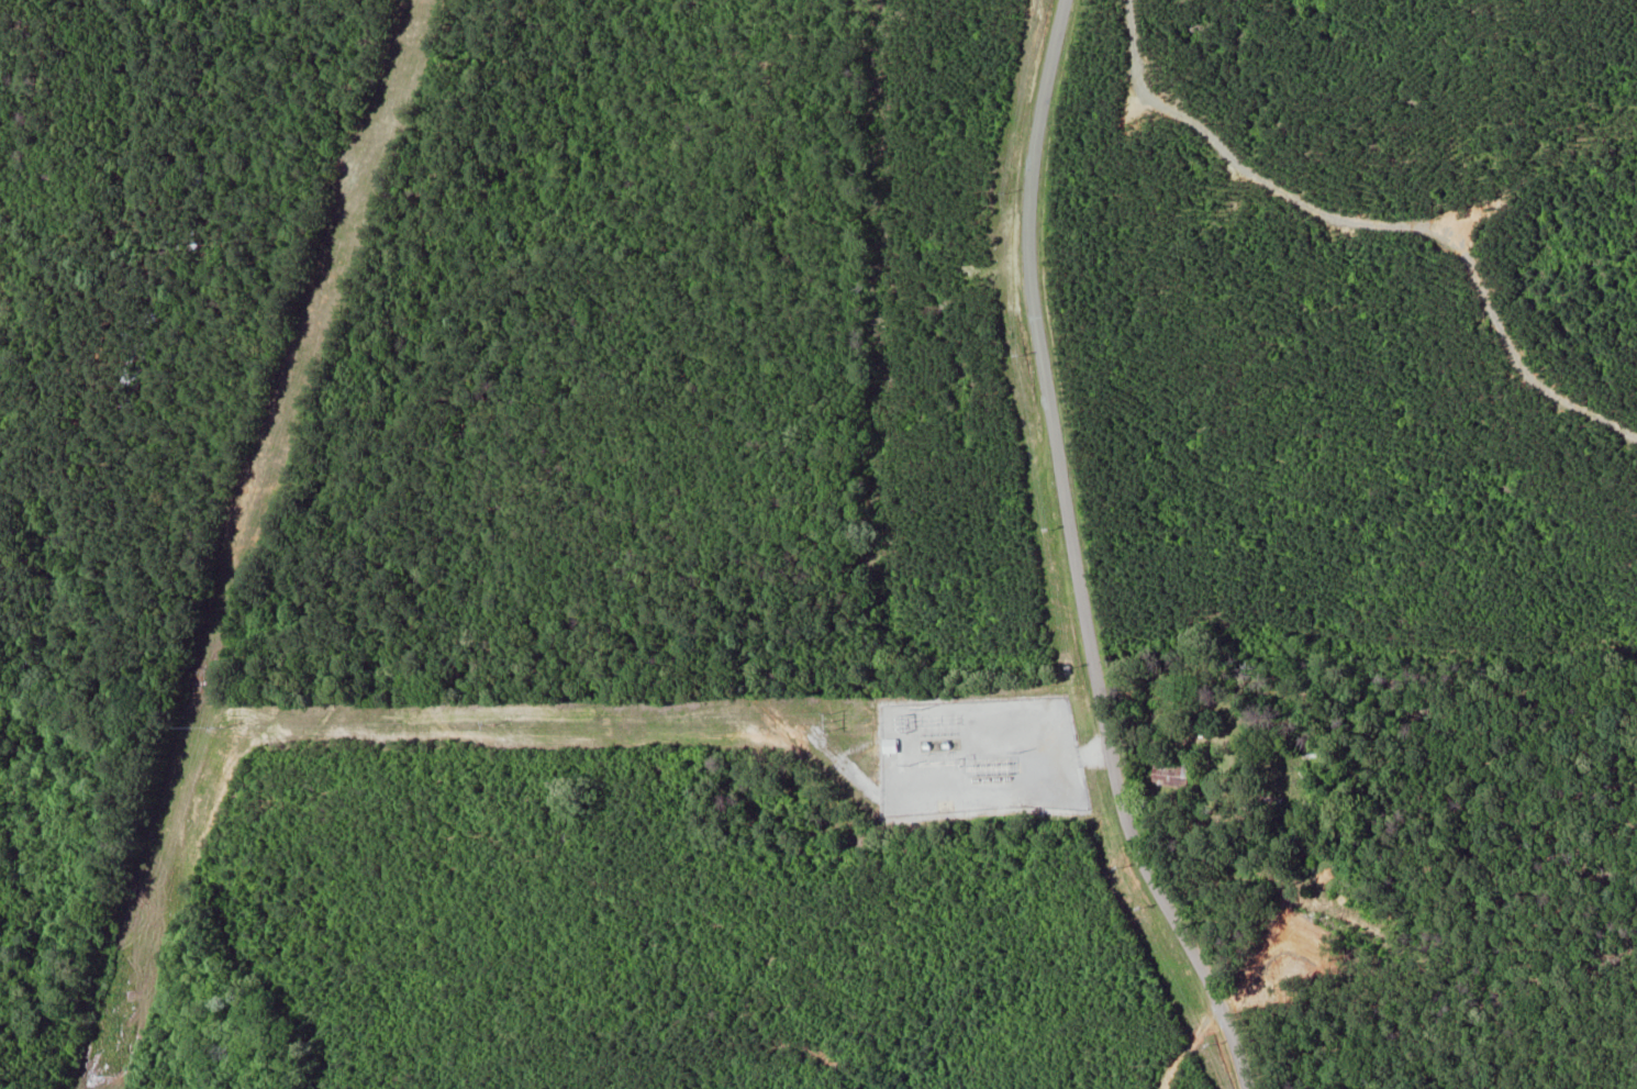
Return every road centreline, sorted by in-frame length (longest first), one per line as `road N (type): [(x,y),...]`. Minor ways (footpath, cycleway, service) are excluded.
road 1 (residential): [(1051,0),(1024,141),(1040,408),(1129,830),(1146,841),(1151,902),(1227,1088)]

